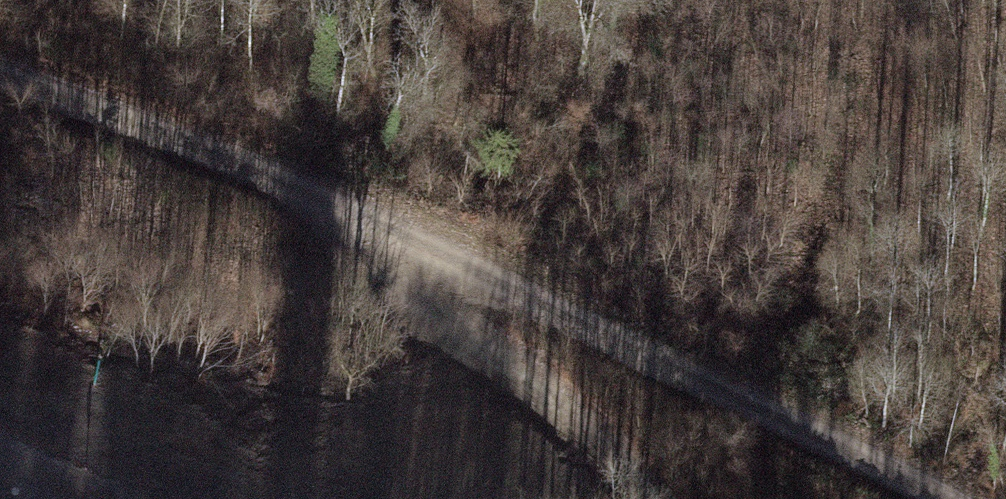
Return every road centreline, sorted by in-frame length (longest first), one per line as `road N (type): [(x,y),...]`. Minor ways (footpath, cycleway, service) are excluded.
road 1 (track): [(0,79),(277,188),(396,253),(489,278),(961,498)]
road 2 (track): [(396,253),(434,319),(546,390),(650,498)]

